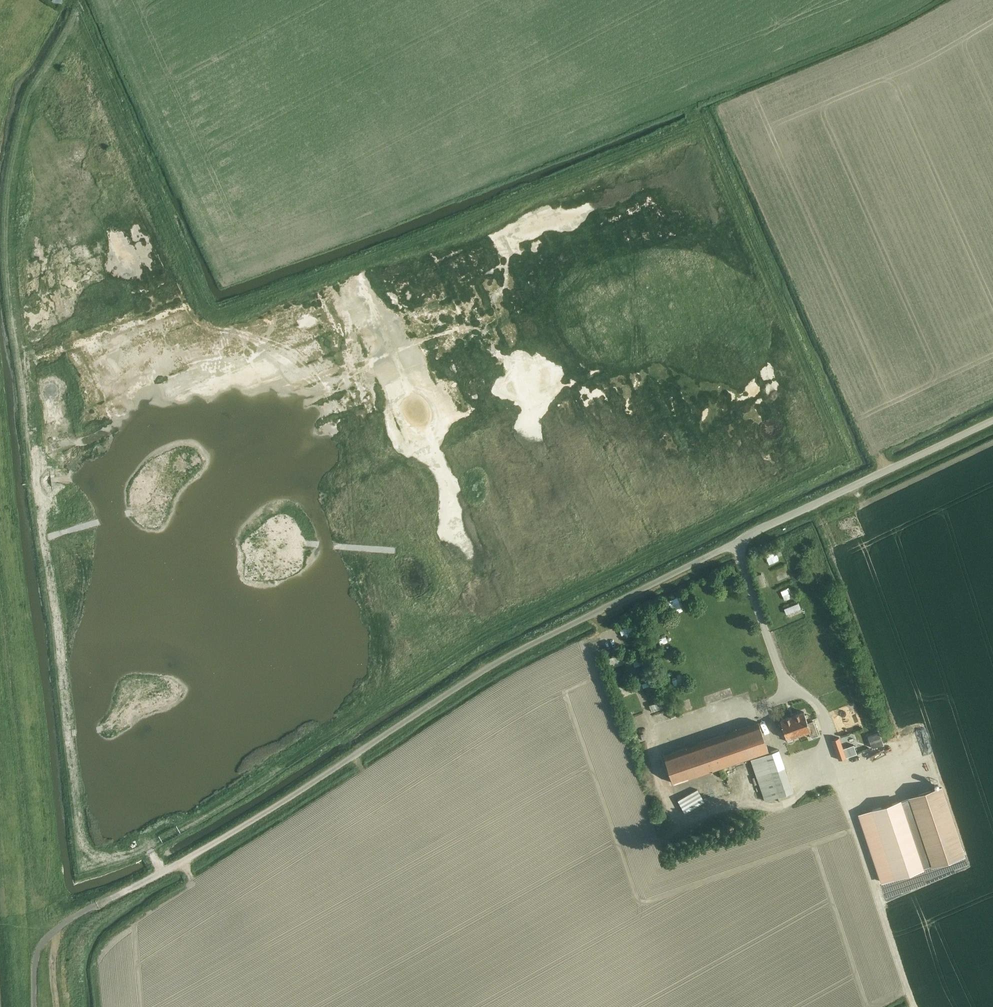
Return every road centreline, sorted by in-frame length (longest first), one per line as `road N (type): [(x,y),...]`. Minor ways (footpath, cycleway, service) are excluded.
road 1 (unclassified): [(97,904),(234,831),(520,650),(992,419)]

